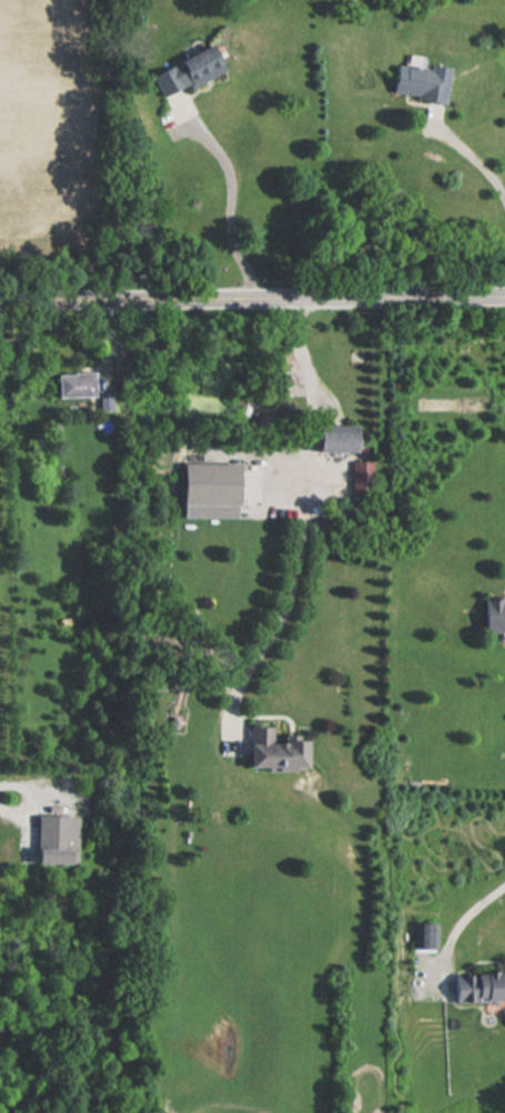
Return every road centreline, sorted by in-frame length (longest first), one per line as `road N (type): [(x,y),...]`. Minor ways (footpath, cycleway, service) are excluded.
road 1 (secondary): [(504,298),(0,299)]

